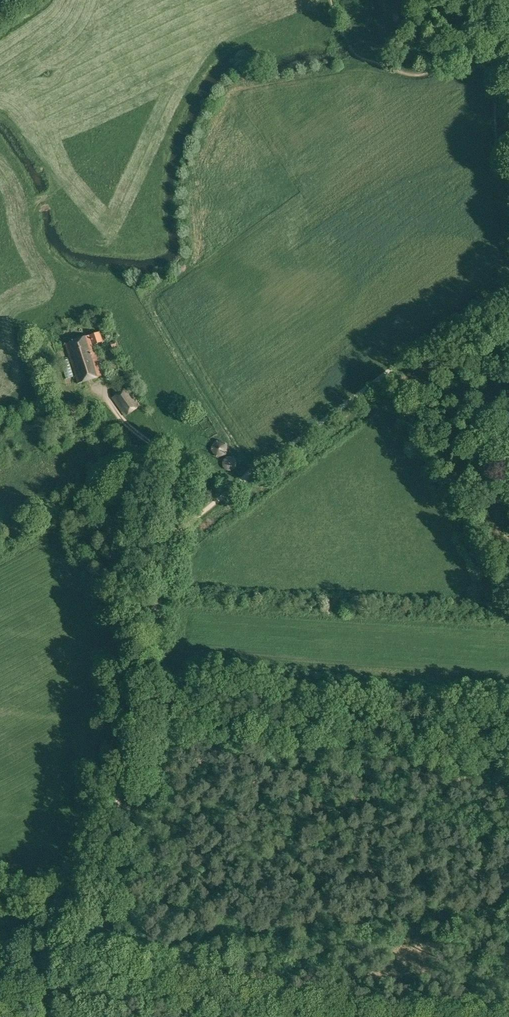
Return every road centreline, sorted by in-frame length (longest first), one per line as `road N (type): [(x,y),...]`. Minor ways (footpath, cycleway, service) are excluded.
road 1 (track): [(133,738),(168,539),(508,286)]
road 2 (unclassified): [(0,996),(195,985),(389,1016)]
road 3 (track): [(87,987),(133,738)]

